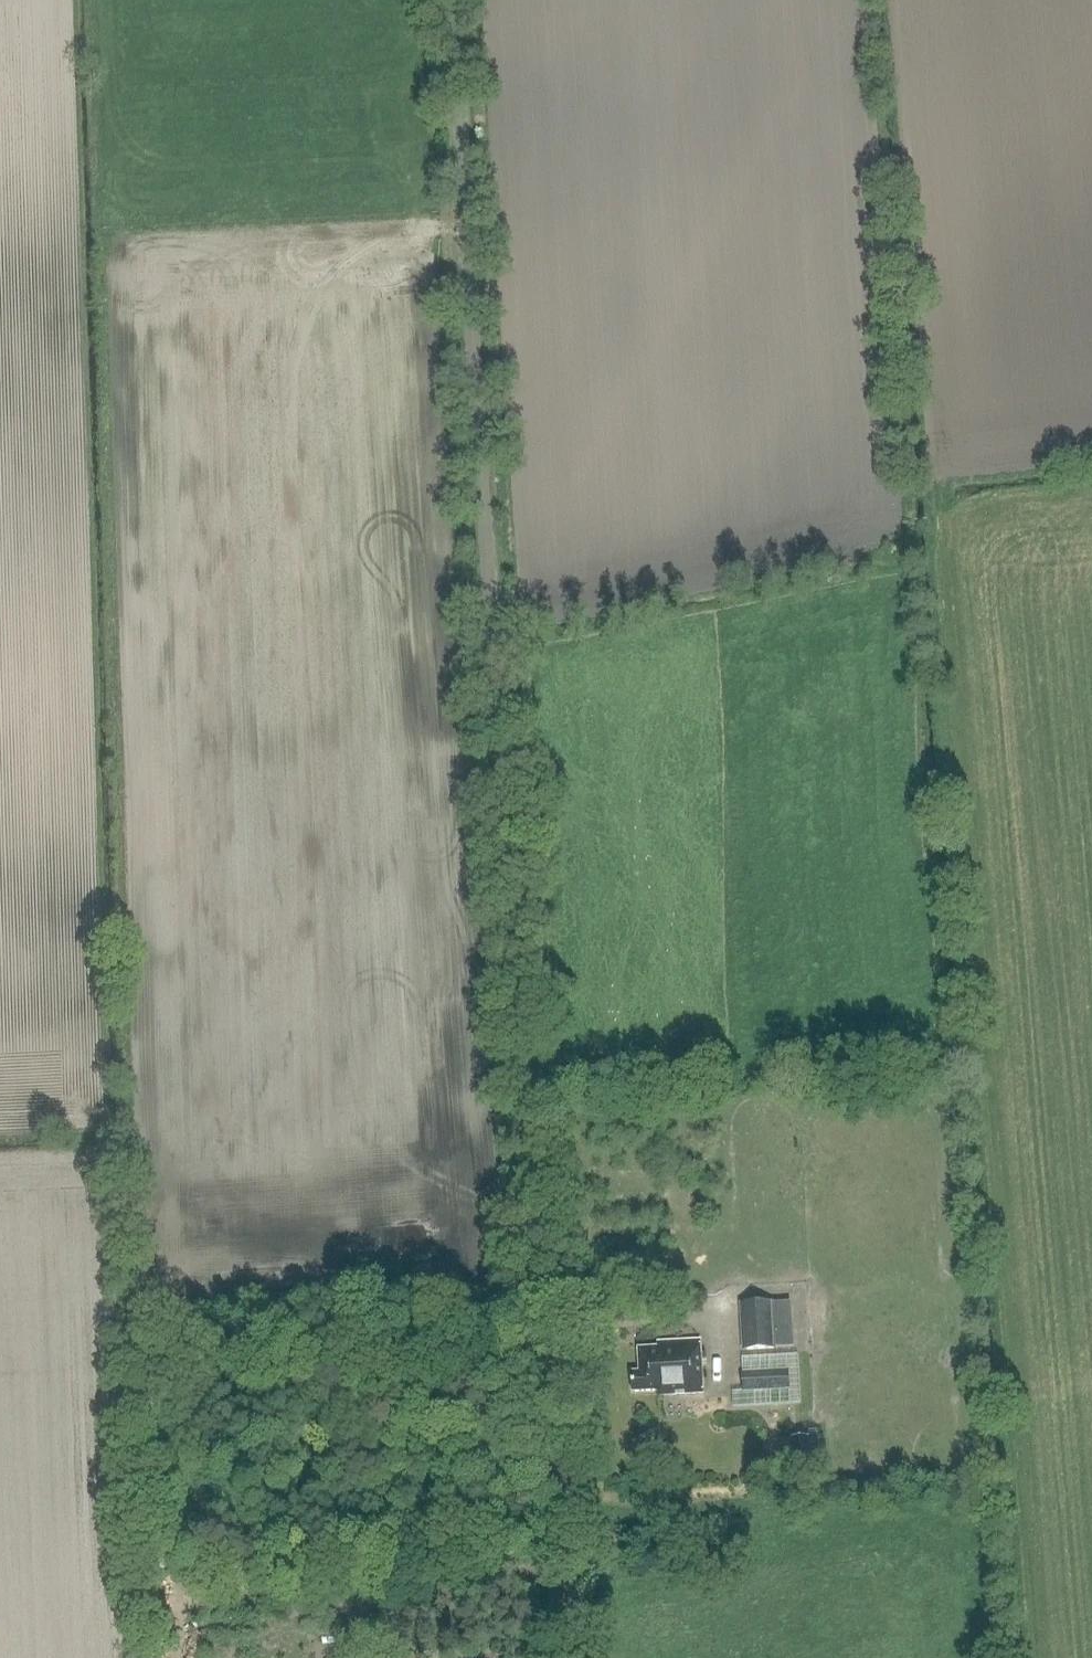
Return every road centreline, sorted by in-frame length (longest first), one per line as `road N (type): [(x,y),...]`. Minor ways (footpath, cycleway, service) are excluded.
road 1 (unclassified): [(561,1500),(462,0)]
road 2 (residential): [(573,1657),(561,1500)]

